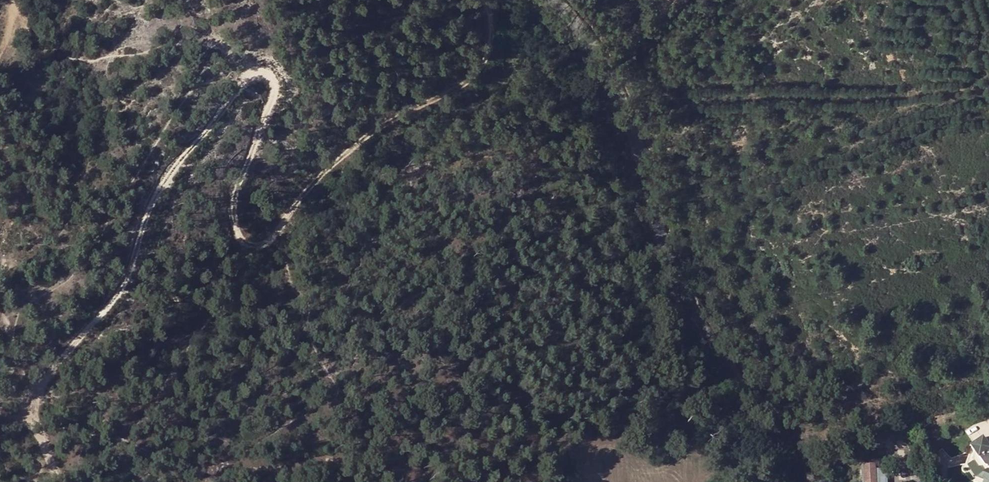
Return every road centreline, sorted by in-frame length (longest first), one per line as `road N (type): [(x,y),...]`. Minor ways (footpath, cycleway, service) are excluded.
road 1 (track): [(18,410),(111,306),(163,177),(254,75),(275,84),(234,196),(235,224),(253,245),(266,243),(307,187),(343,154),(472,79),(487,53),(486,0)]
road 2 (tertiary): [(783,481),(677,291),(654,194),(610,79),(551,0)]

